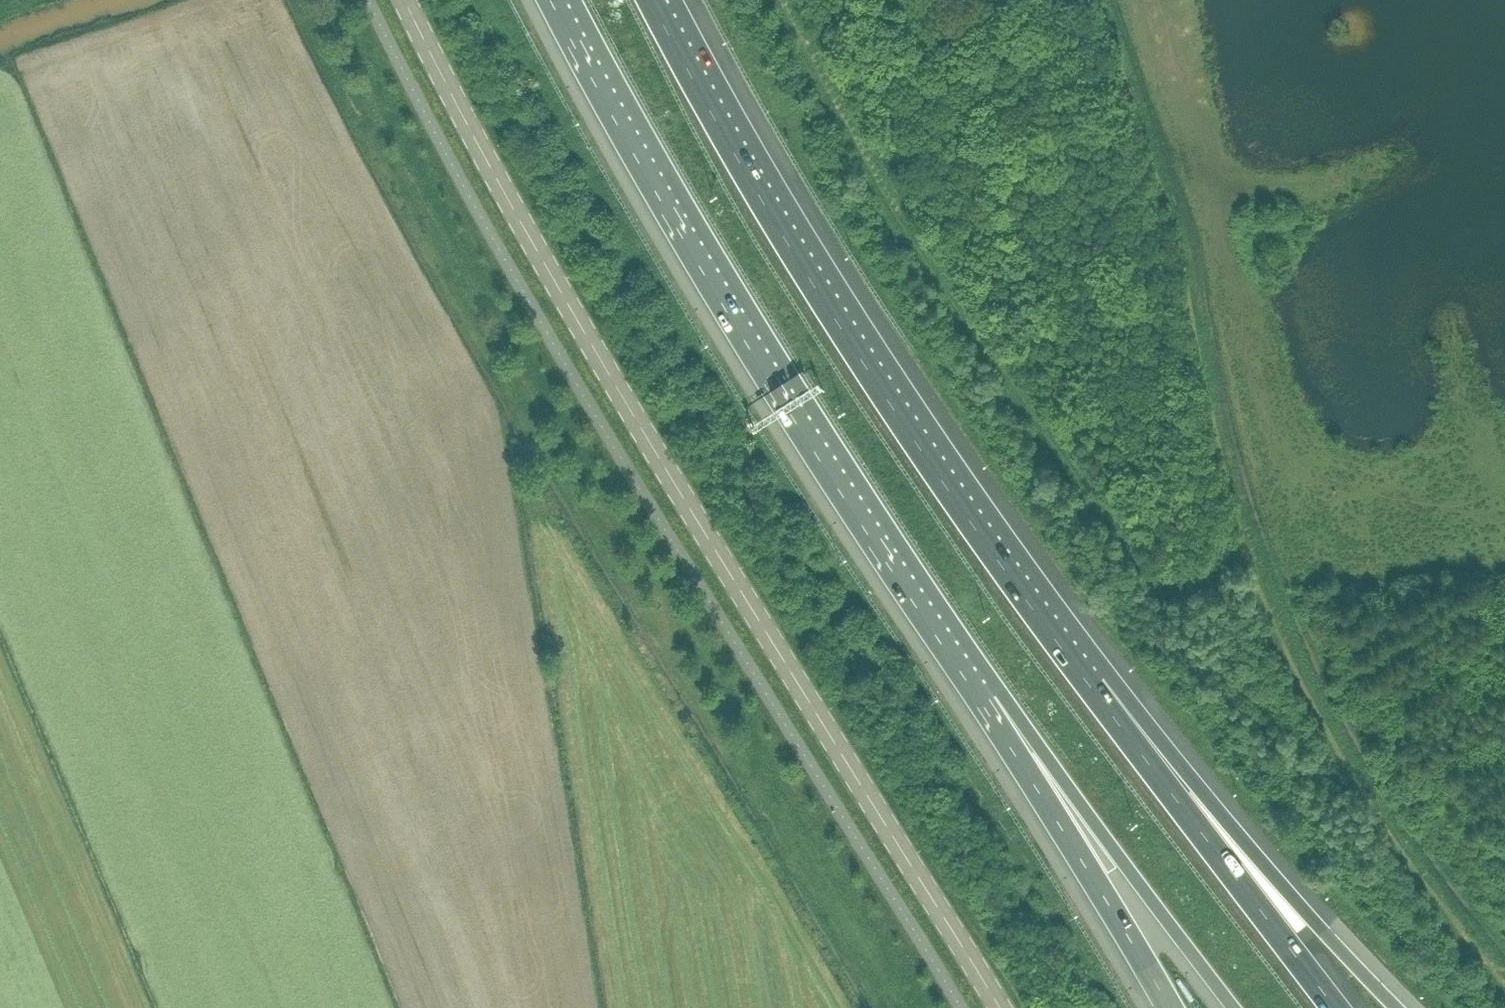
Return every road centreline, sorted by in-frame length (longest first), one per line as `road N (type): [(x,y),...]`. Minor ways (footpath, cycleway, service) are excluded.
road 1 (tertiary): [(1003,1007),(567,305),(405,0)]
road 2 (motorway): [(560,0),(696,247),(989,699)]
road 3 (motorway): [(1092,686),(973,525),(815,285),(651,0)]
road 4 (motorway): [(1399,1007),(1092,686)]
road 5 (motorway): [(1336,1007),(1092,686)]
road 6 (motorway): [(989,699),(1235,1007)]
road 7 (motorway): [(989,699),(1169,1007)]

